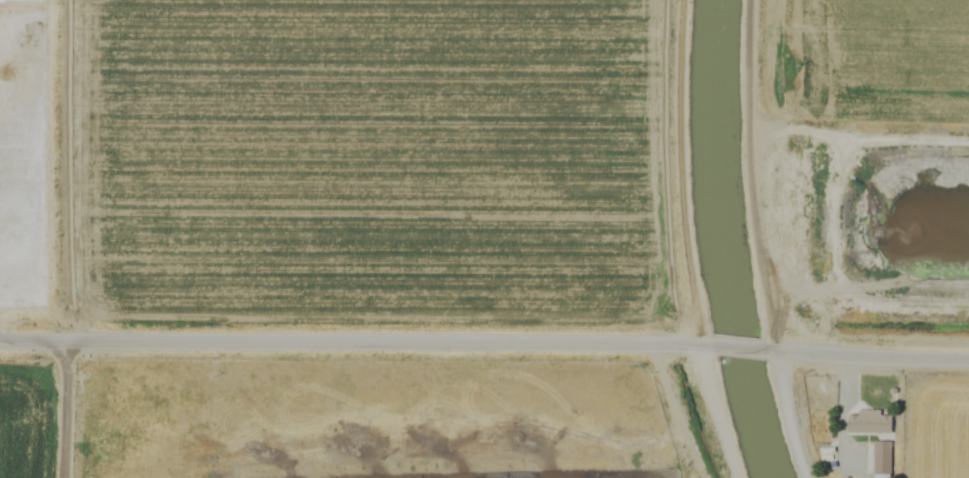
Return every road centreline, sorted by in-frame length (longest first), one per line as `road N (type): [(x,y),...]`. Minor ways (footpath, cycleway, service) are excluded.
road 1 (residential): [(968,356),(446,339),(0,339)]

